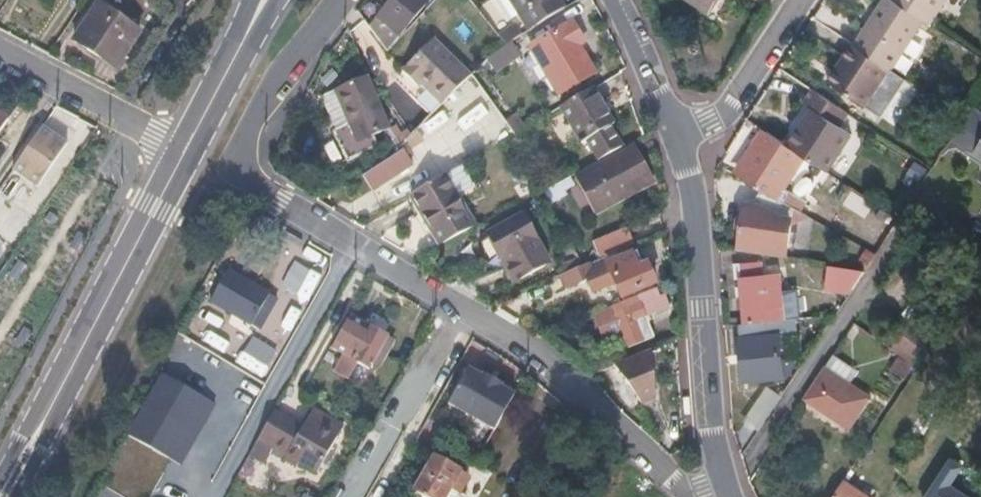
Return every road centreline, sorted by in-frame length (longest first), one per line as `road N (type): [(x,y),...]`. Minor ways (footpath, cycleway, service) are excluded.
road 1 (residential): [(337,0),(277,70),(235,157),(241,181),(527,347),(688,487),(724,483)]
road 2 (secondary): [(185,152),(4,496)]
road 3 (residential): [(724,483),(711,430),(692,177),(678,136)]
road 4 (residential): [(0,56),(185,152)]
road 5 (residential): [(801,0),(724,112),(678,136)]
road 6 (residential): [(678,136),(615,0)]

